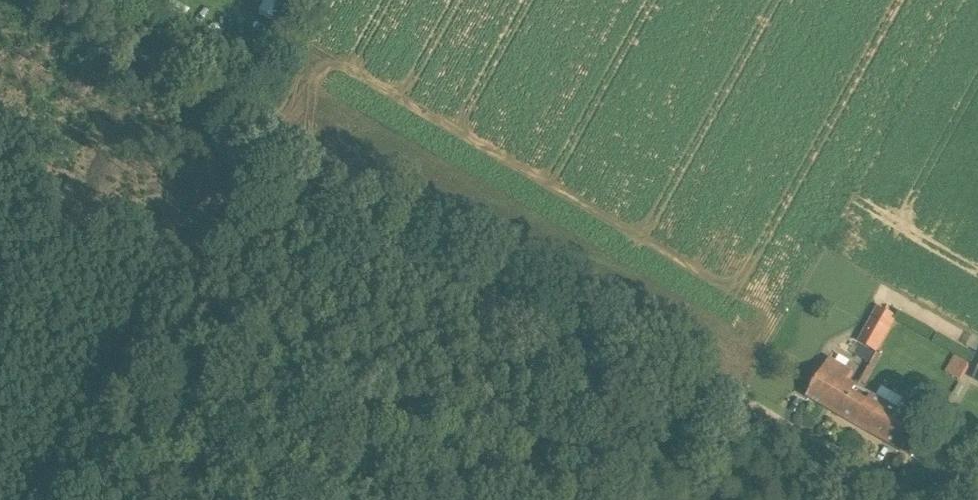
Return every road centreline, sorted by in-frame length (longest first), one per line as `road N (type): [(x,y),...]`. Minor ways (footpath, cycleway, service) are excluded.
road 1 (track): [(724,384),(237,104)]
road 2 (track): [(926,499),(724,384)]
road 3 (unclassified): [(237,104),(55,0)]
road 4 (track): [(724,384),(657,499)]

